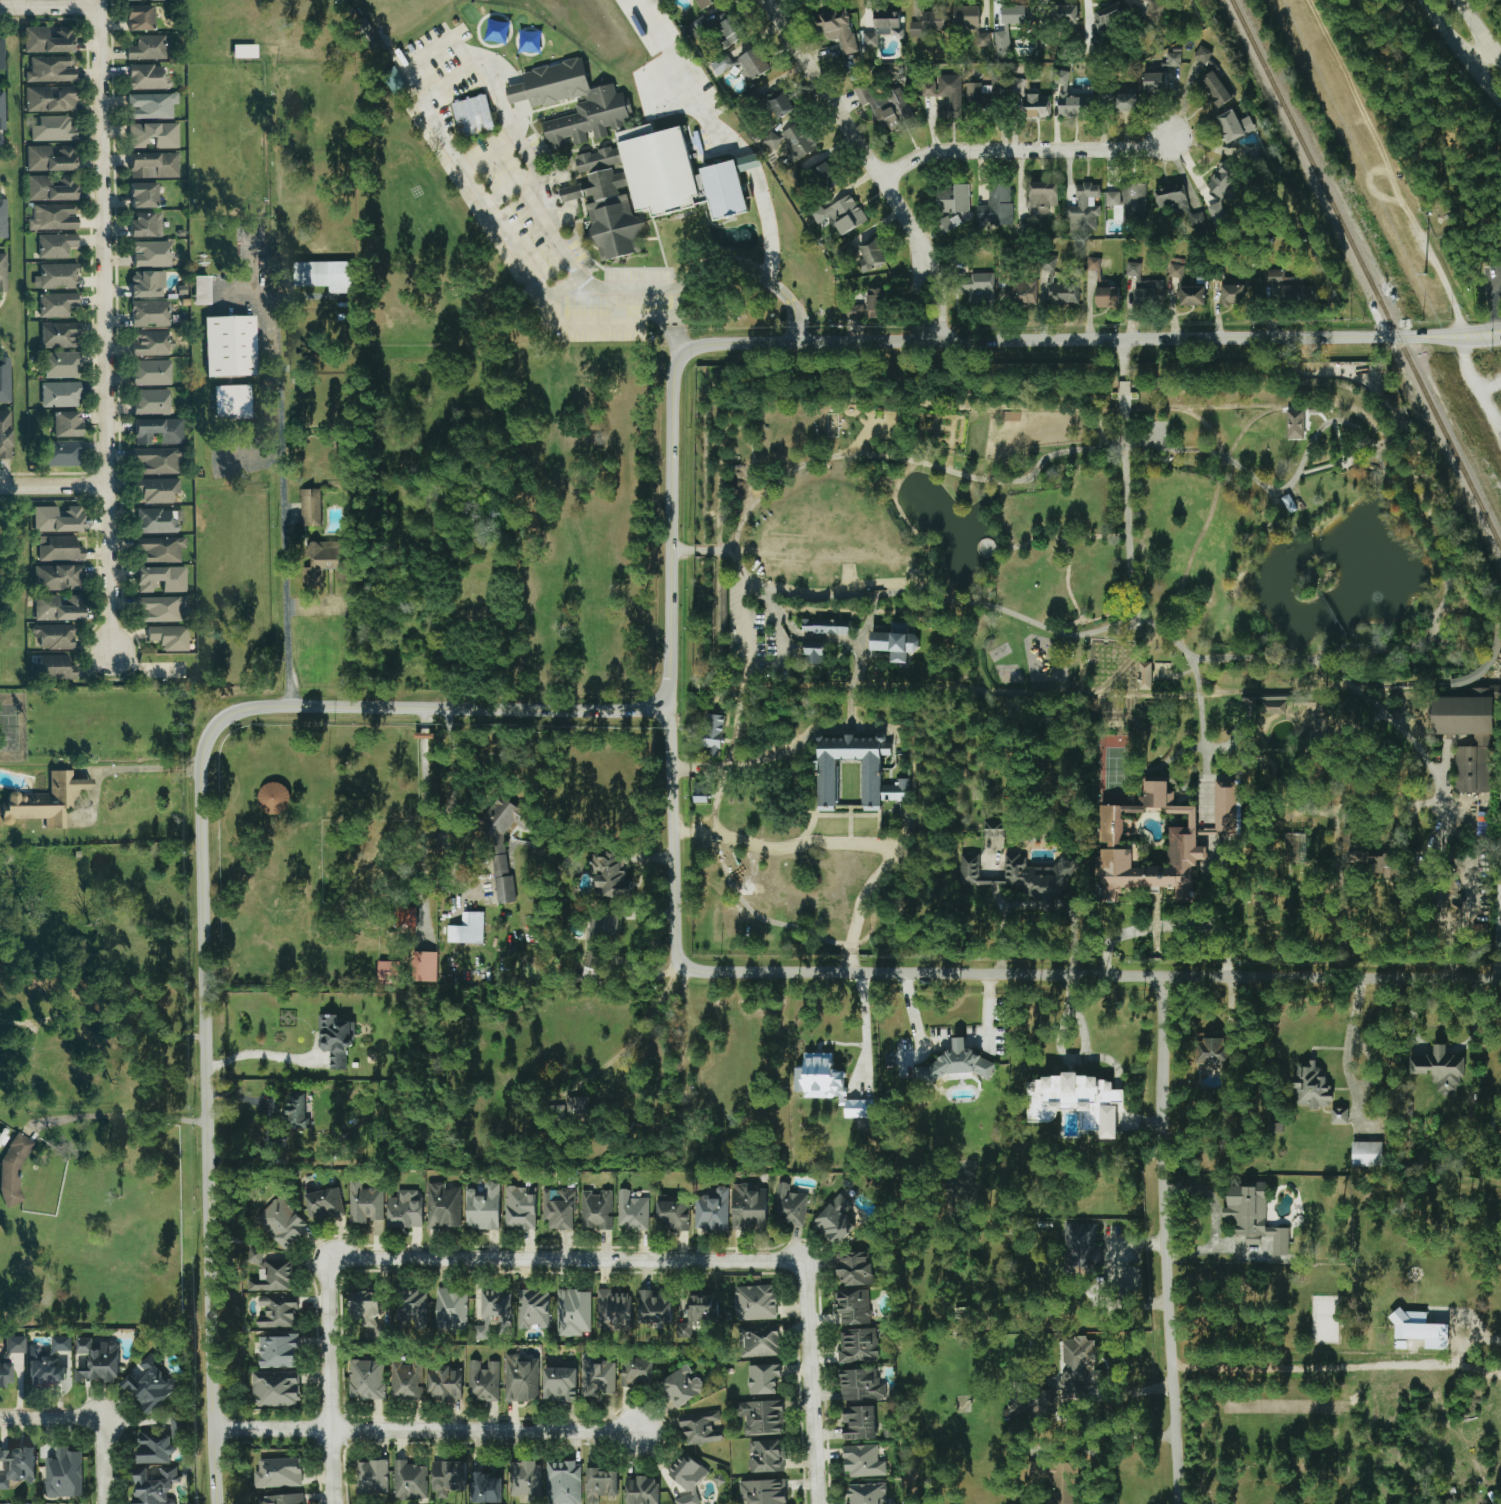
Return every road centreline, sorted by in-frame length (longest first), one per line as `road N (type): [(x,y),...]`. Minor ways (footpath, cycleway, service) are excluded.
road 1 (tertiary): [(216,1503),(200,765),(213,728),(227,715),(287,705),(619,710),(663,697),(673,373),(695,345),(1500,333)]
road 2 (residential): [(674,937),(681,962),(709,971),(1500,982)]
road 3 (residential): [(111,649),(101,0)]
road 4 (residential): [(1161,975),(1177,1503)]
road 5 (residential): [(803,1260),(329,1257)]
road 6 (residential): [(636,1432),(212,1428)]
road 7 (residential): [(933,340),(931,250),(775,0)]
road 8 (residential): [(888,177),(948,151),(1103,152),(1192,140)]
road 9 (residential): [(329,1257),(334,1503)]
road 10 (residential): [(817,1503),(803,1260)]
road 11 (residential): [(663,697),(670,713),(674,937)]
road 12 (secondary): [(1427,0),(1500,101)]

